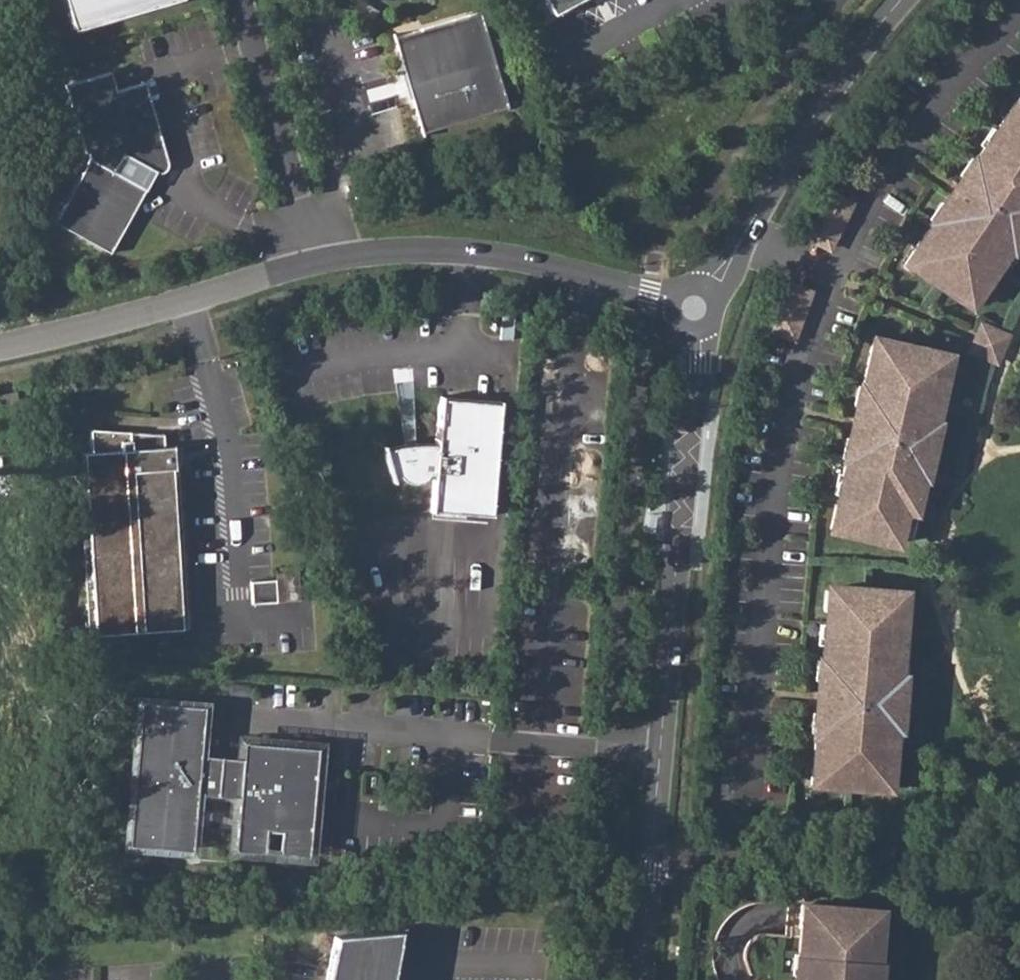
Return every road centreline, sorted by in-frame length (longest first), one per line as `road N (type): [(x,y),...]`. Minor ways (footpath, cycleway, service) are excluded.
road 1 (residential): [(658,752),(701,357),(697,310)]
road 2 (residential): [(228,713),(658,752)]
road 3 (residential): [(697,310),(526,260),(423,253),(318,264)]
road 4 (residential): [(697,310),(831,90),(902,0)]
road 5 (residential): [(318,264),(0,353)]
road 6 (residential): [(238,0),(318,264)]
road 7 (residential): [(639,979),(658,752)]

